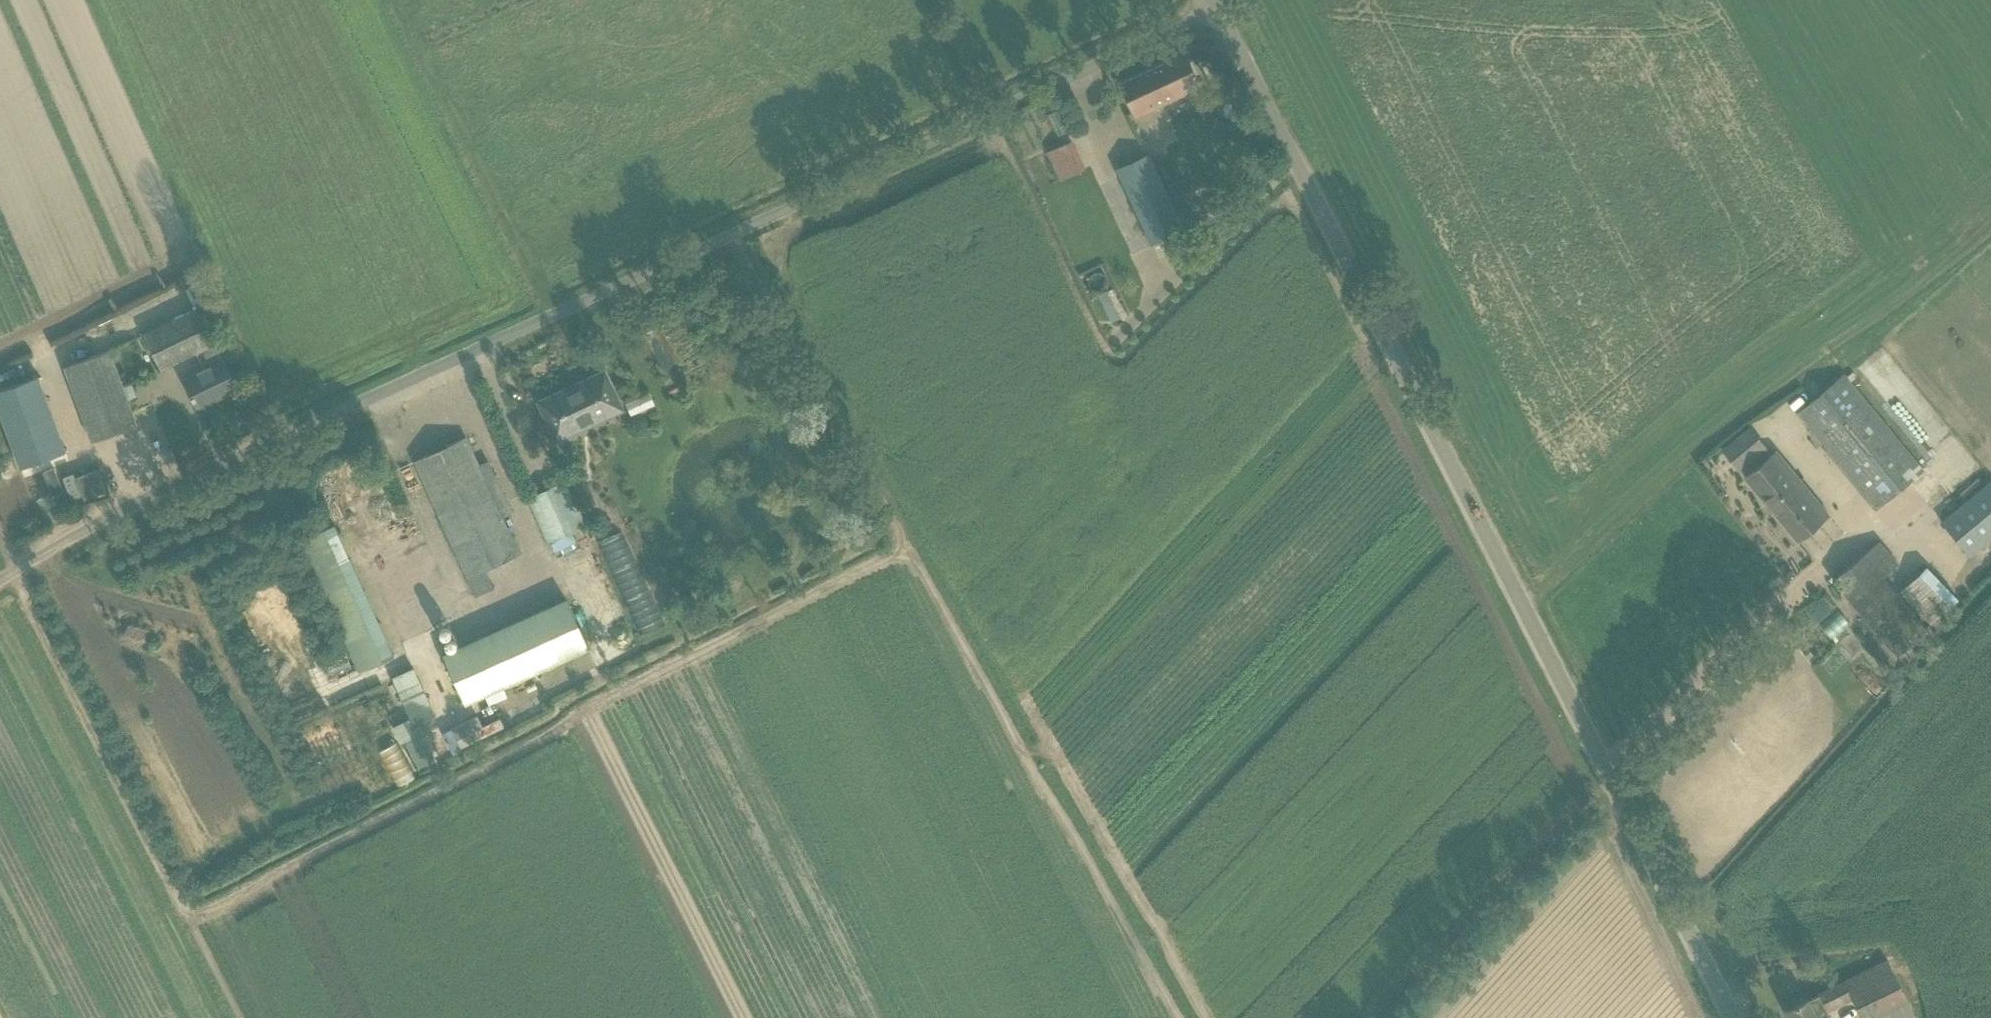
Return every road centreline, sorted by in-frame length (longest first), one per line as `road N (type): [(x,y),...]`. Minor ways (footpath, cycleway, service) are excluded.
road 1 (unclassified): [(0,577),(263,437),(1215,5)]
road 2 (unclassified): [(1737,1017),(1215,5)]

